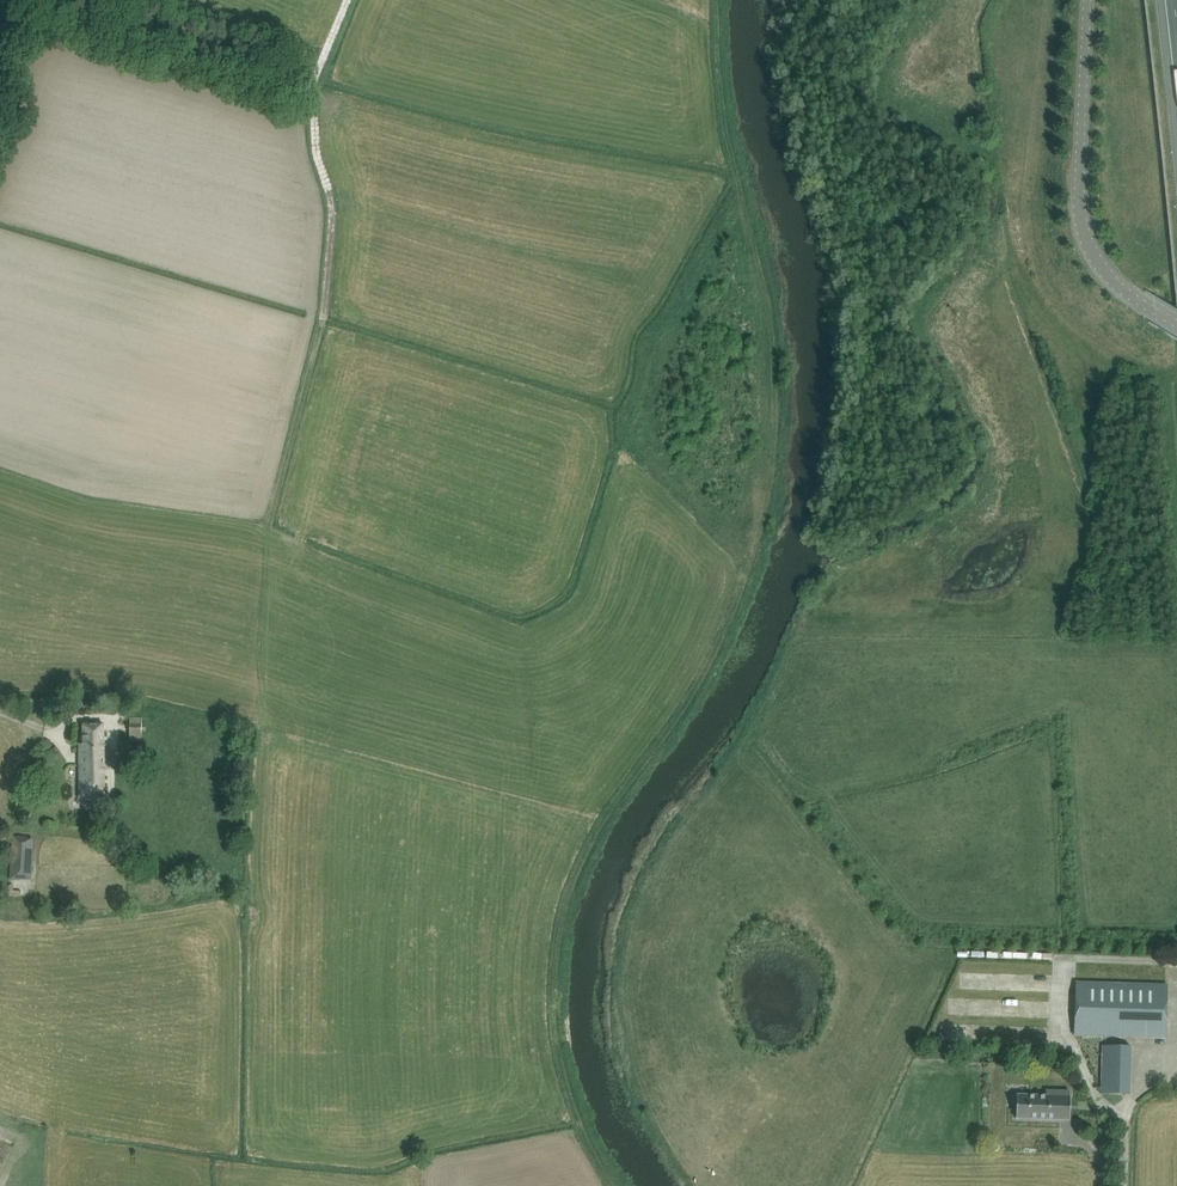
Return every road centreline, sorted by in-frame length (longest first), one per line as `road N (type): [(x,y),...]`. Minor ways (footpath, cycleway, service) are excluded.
road 1 (unclassified): [(1176,326),(1108,275),(1085,235),(1088,0)]

